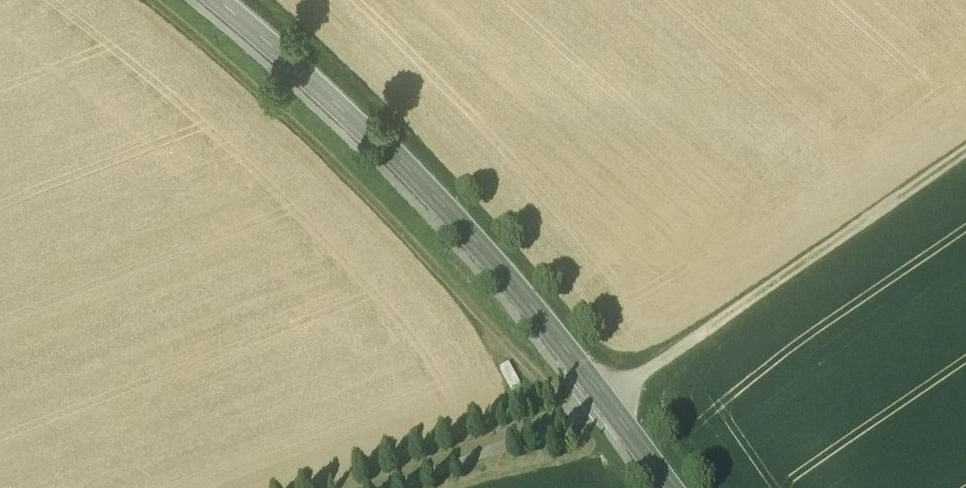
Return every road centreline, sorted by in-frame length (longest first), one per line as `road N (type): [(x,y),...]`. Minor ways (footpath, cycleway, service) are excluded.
road 1 (tertiary): [(667,487),(553,336),(382,153),(213,0)]
road 2 (track): [(572,419),(323,157),(140,0)]
road 3 (track): [(607,404),(714,348),(965,176)]

